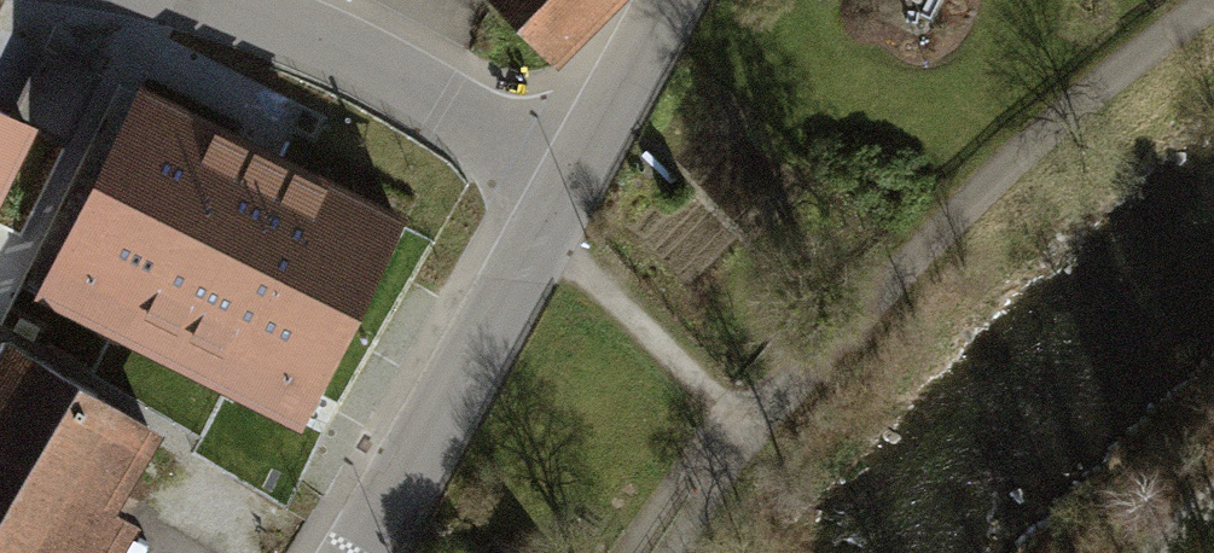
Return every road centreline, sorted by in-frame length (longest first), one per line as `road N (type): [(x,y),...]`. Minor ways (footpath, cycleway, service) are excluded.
road 1 (track): [(1213,9),(1040,137),(870,304),(726,454),(666,552)]
road 2 (tertiary): [(574,176),(365,552)]
road 3 (residential): [(195,0),(323,42),(574,176)]
road 4 (tertiary): [(574,176),(671,0)]
road 5 (track): [(726,454),(624,552)]

